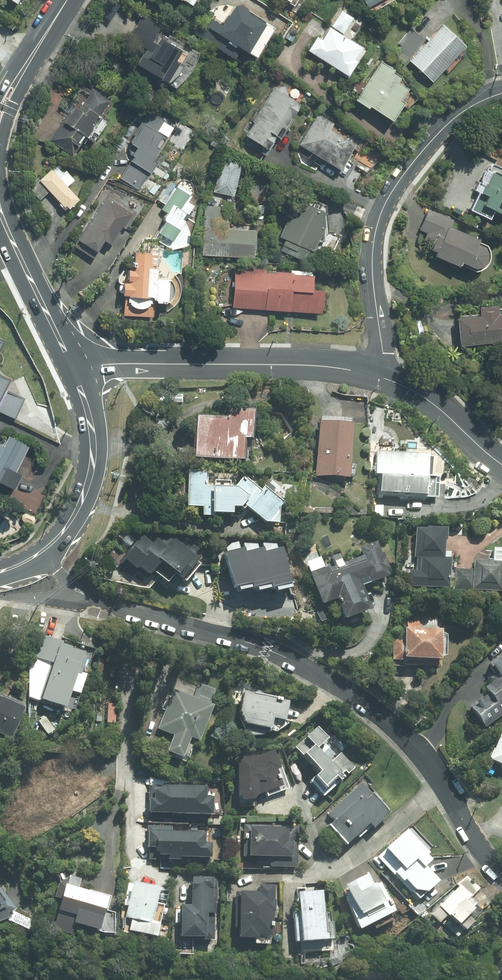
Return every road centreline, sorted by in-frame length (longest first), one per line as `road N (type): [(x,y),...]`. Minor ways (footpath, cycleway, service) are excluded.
road 1 (residential): [(443,789),(400,733),(298,664),(84,596),(44,551)]
road 2 (residential): [(501,93),(423,149),(378,219),(372,282),(385,377)]
road 3 (tertiary): [(72,364),(302,363),(385,377)]
road 4 (secondary): [(44,551),(73,519),(91,466),(91,428),(72,364)]
road 5 (secondary): [(61,10),(0,149)]
road 6 (tertiary): [(385,377),(430,399),(501,462)]
road 7 (secondary): [(72,364),(12,239)]
road 8 (residential): [(443,789),(343,863)]
road 9 (residential): [(343,863),(307,874),(223,873)]

